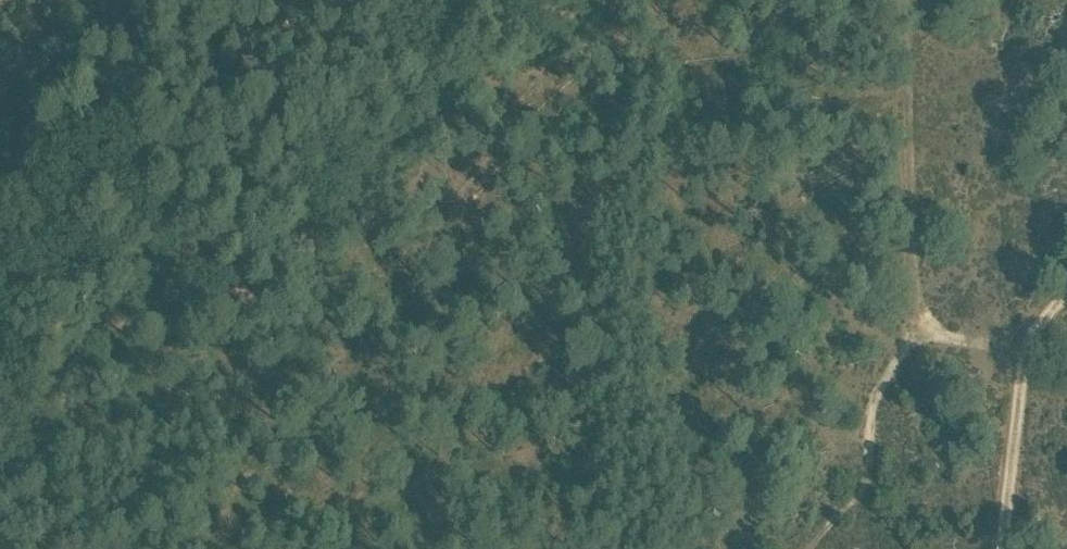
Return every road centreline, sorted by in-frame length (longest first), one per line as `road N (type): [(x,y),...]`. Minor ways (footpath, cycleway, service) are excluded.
road 1 (track): [(905,0),(918,310),(931,337),(969,349),(1021,350)]
road 2 (track): [(1066,293),(1021,350),(1003,548)]

